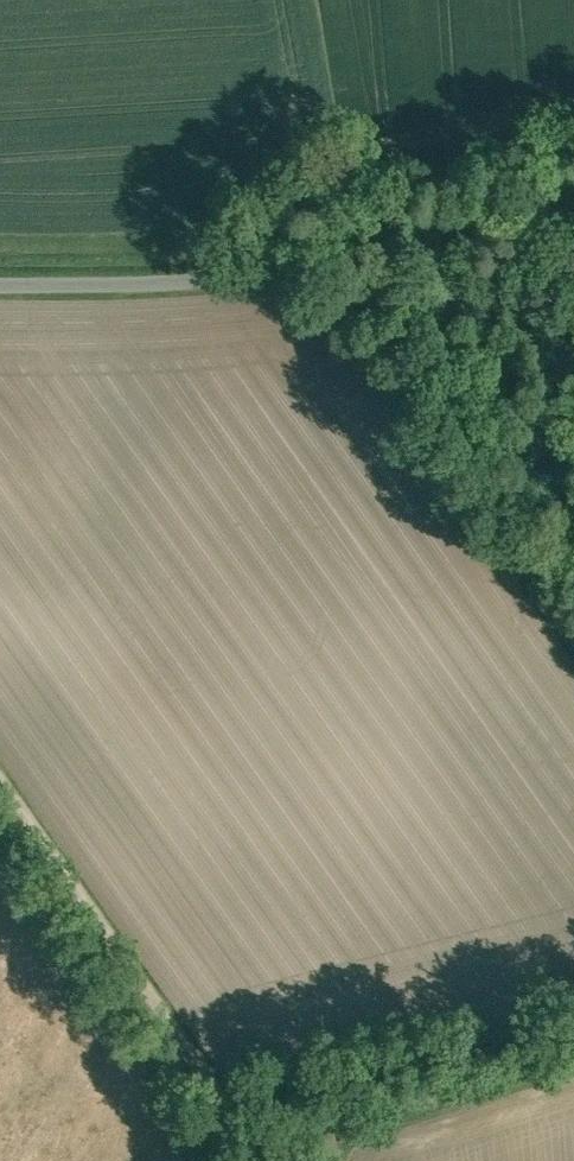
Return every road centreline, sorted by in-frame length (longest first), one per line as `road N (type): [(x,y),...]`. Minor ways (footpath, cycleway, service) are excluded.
road 1 (unclassified): [(573,197),(243,275),(0,282)]
road 2 (track): [(273,1160),(0,771)]

